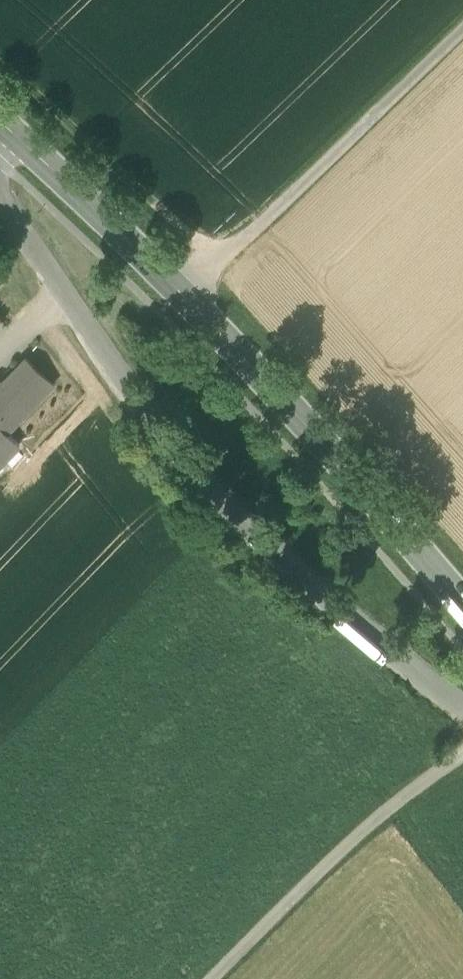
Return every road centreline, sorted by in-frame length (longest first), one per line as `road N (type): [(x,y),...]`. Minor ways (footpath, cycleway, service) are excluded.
road 1 (secondary): [(462,604),(250,359),(179,294)]
road 2 (unclassified): [(179,294),(462,28)]
road 3 (unclassified): [(462,754),(294,884),(202,978)]
road 4 (track): [(0,60),(220,263)]
road 5 (secondary): [(179,294),(0,126)]

